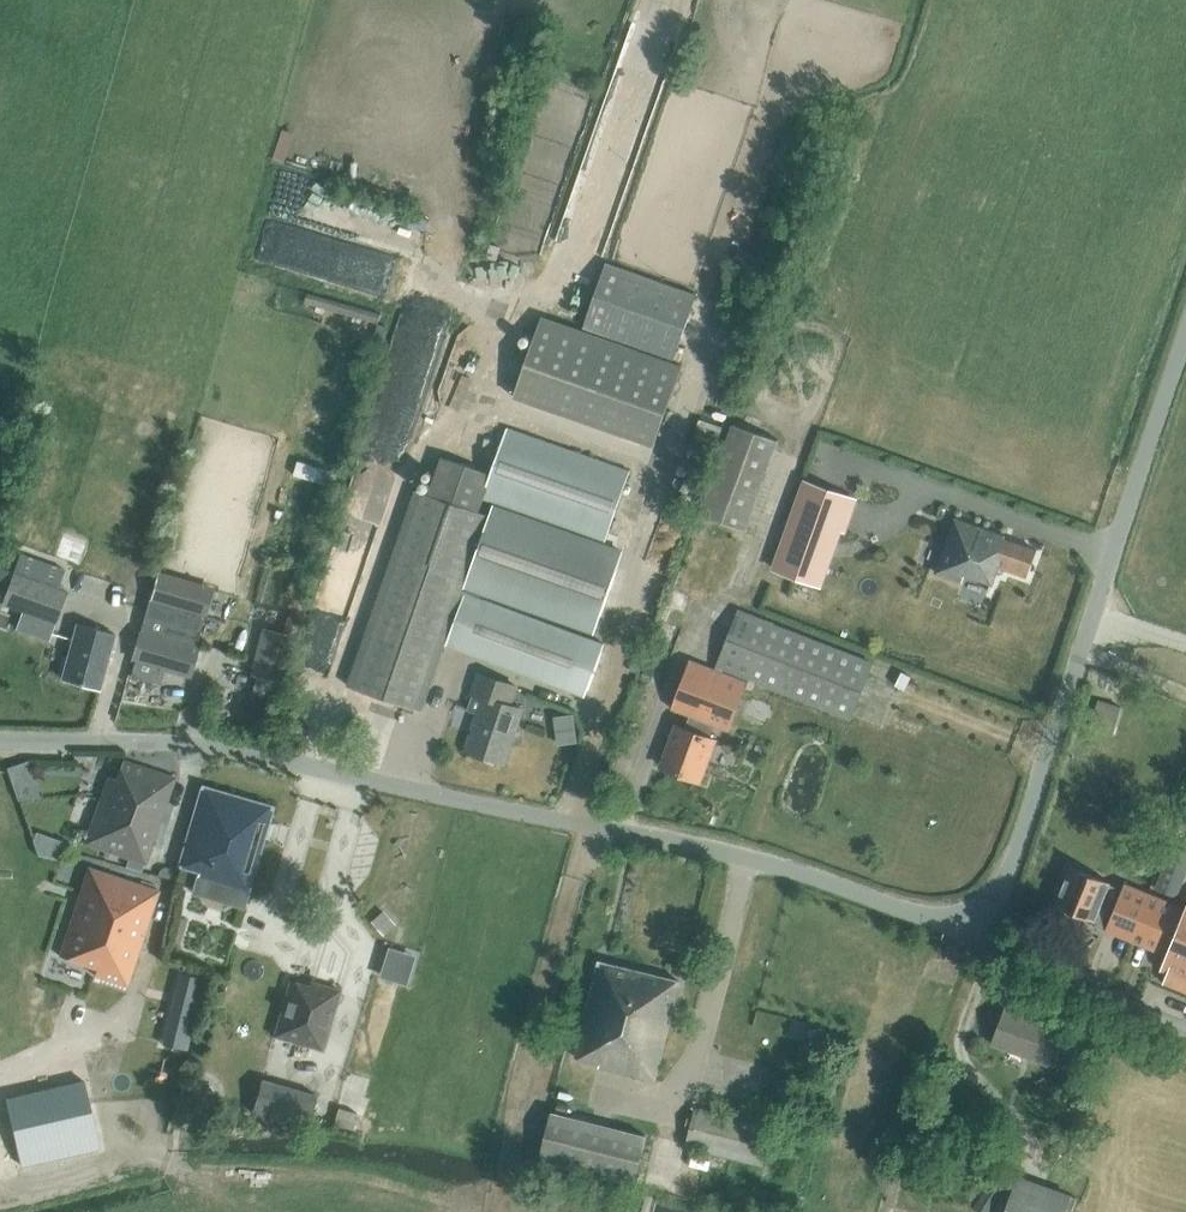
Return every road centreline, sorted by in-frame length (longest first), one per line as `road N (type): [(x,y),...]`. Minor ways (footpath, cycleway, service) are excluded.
road 1 (unclassified): [(1185,336),(1007,887),(969,918),(941,921),(764,861),(193,748),(0,743)]
road 2 (track): [(499,1211),(545,981),(588,825)]

